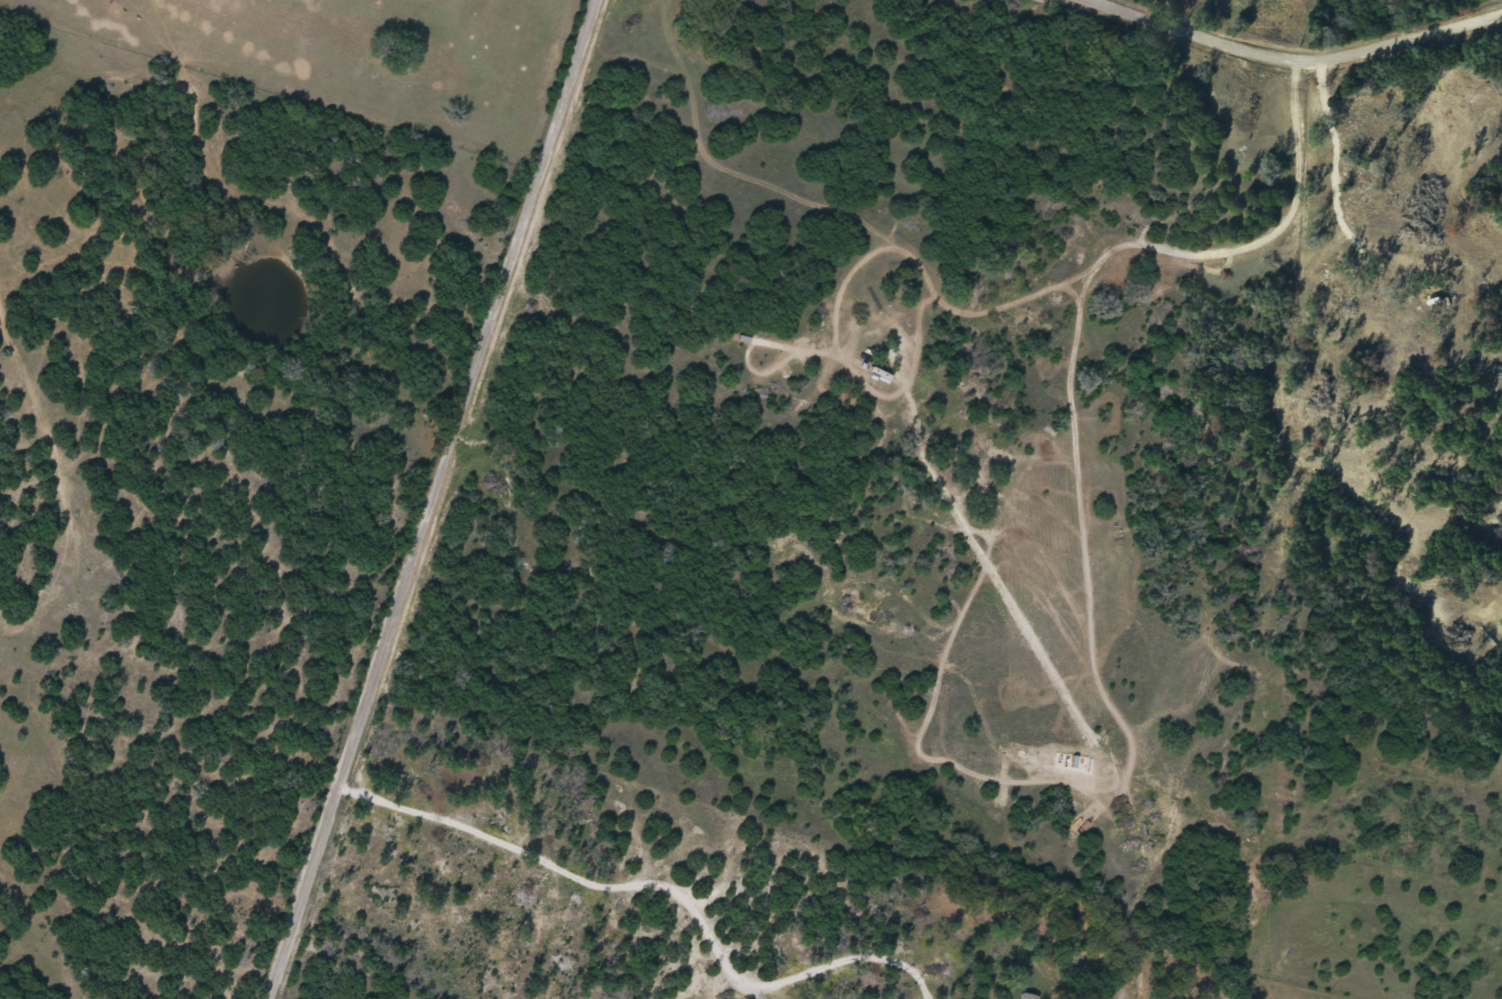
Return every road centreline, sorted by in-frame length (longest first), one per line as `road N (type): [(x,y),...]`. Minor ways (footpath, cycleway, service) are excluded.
road 1 (residential): [(272,998),(596,0)]
road 2 (residential): [(1097,0),(1283,62),(1326,65),(1501,19)]

